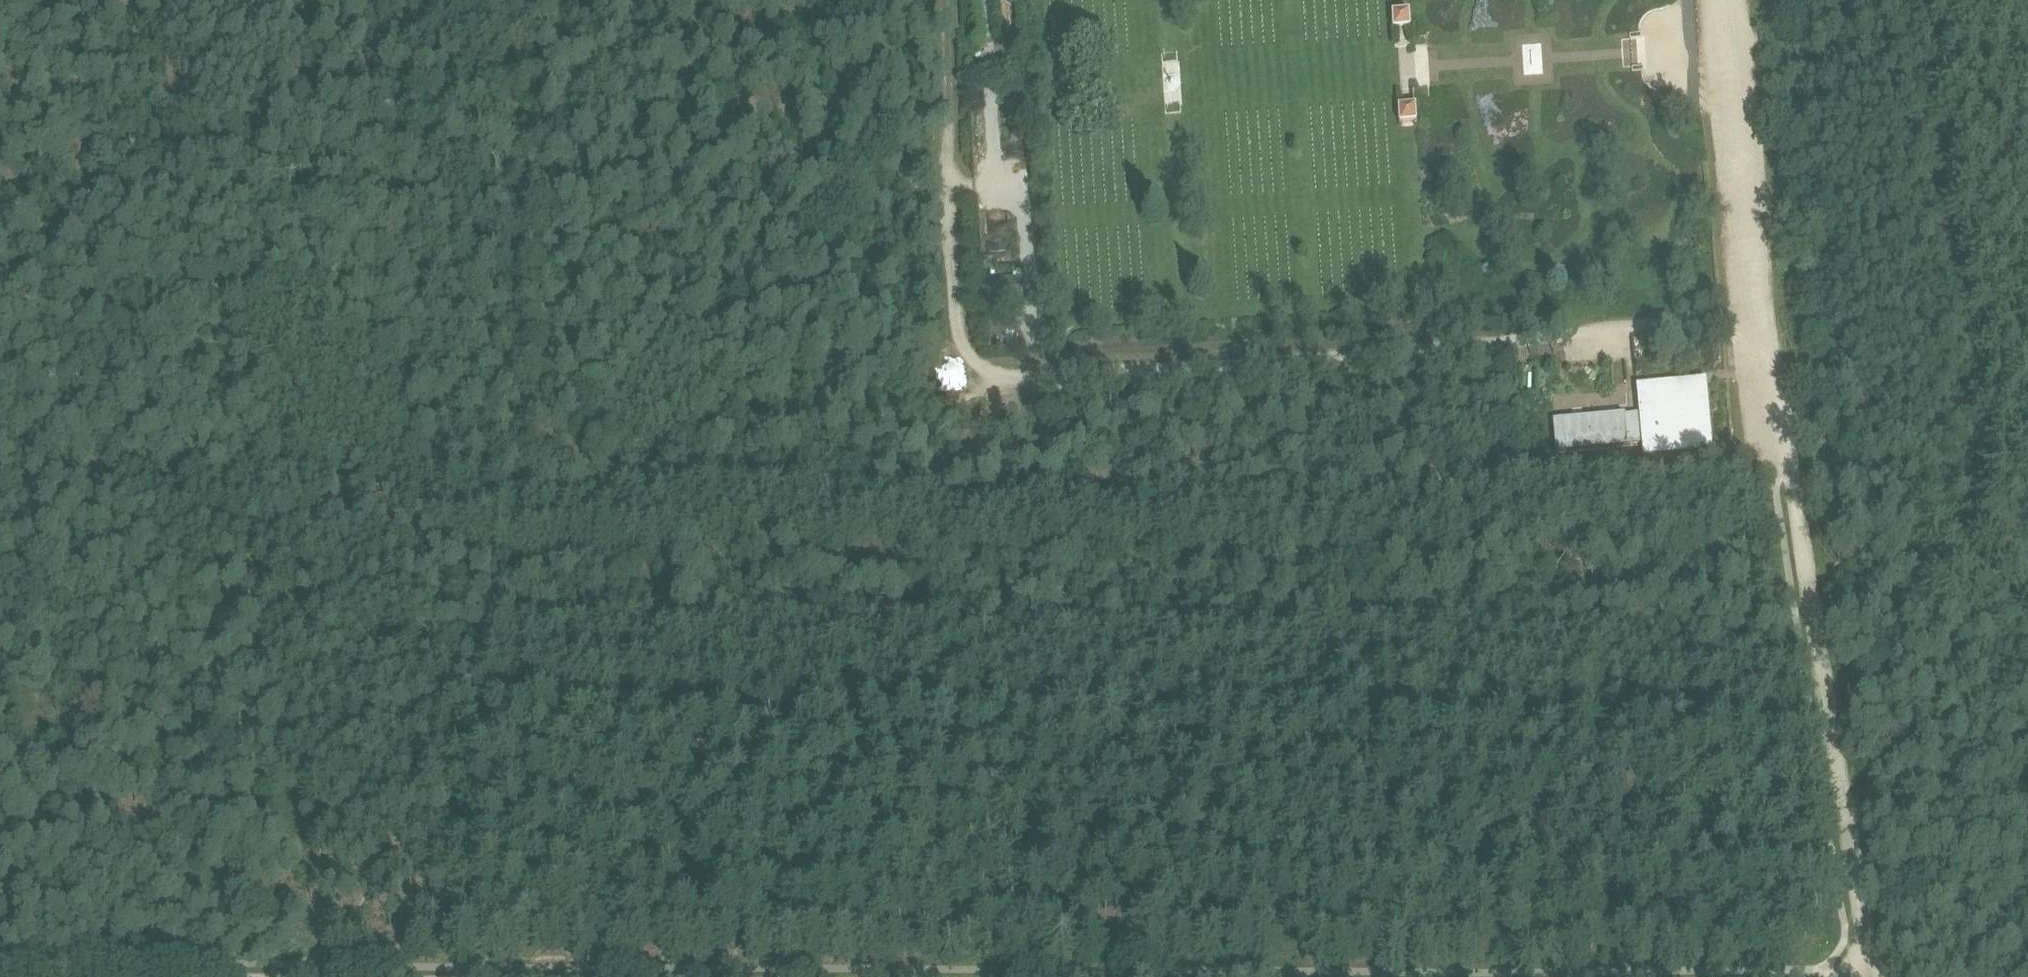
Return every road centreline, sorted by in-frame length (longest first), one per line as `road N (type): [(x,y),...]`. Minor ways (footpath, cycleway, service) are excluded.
road 1 (track): [(1782,445),(1867,969)]
road 2 (track): [(1757,320),(1239,362)]
road 3 (track): [(946,0),(958,302),(965,349),(981,370)]
road 4 (track): [(1727,0),(1757,320)]
road 5 (track): [(1239,362),(1012,376),(981,370)]
road 6 (track): [(1757,320),(1782,445)]

